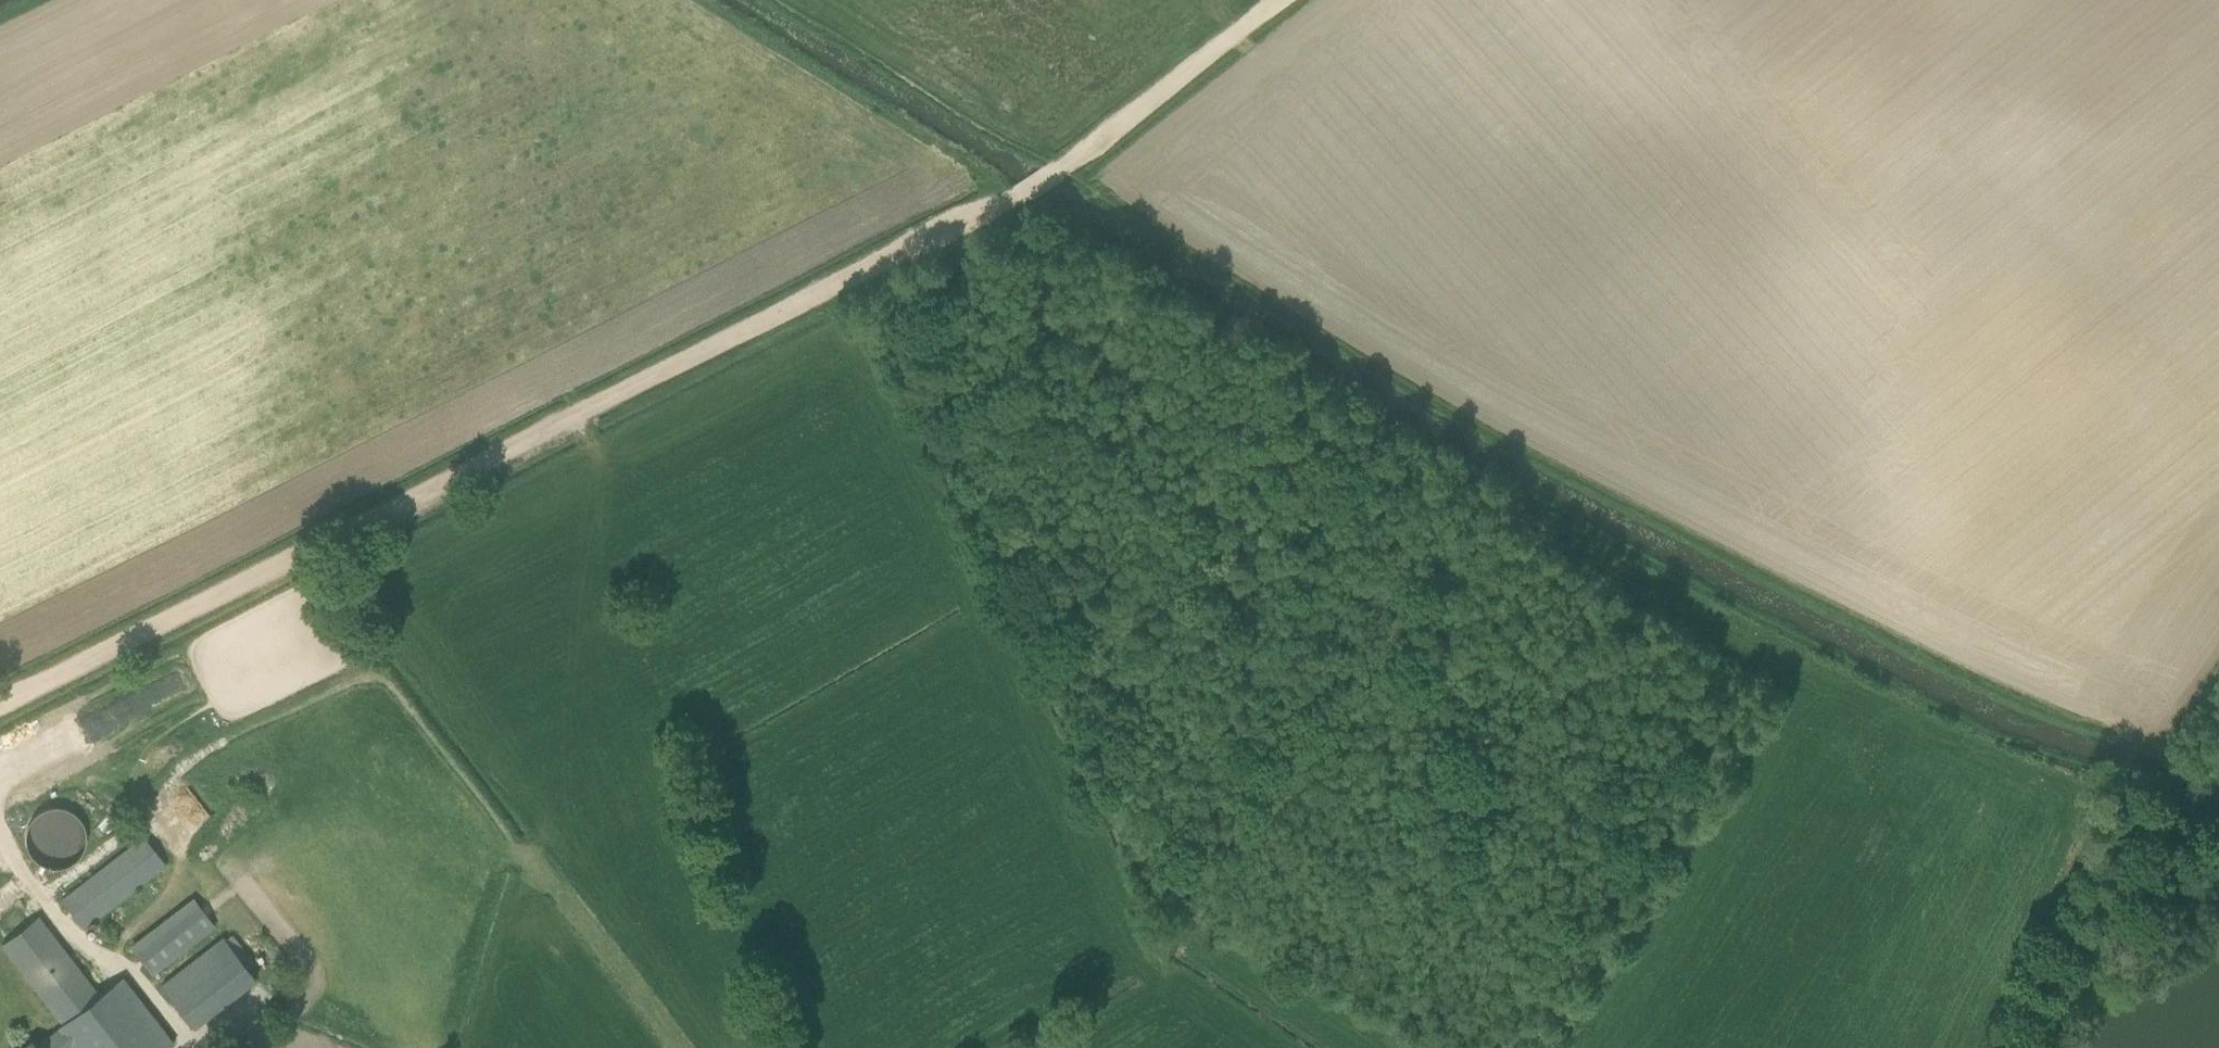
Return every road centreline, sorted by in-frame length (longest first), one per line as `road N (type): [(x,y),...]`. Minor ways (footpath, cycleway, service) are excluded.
road 1 (track): [(1273,0),(1014,197),(0,706)]

